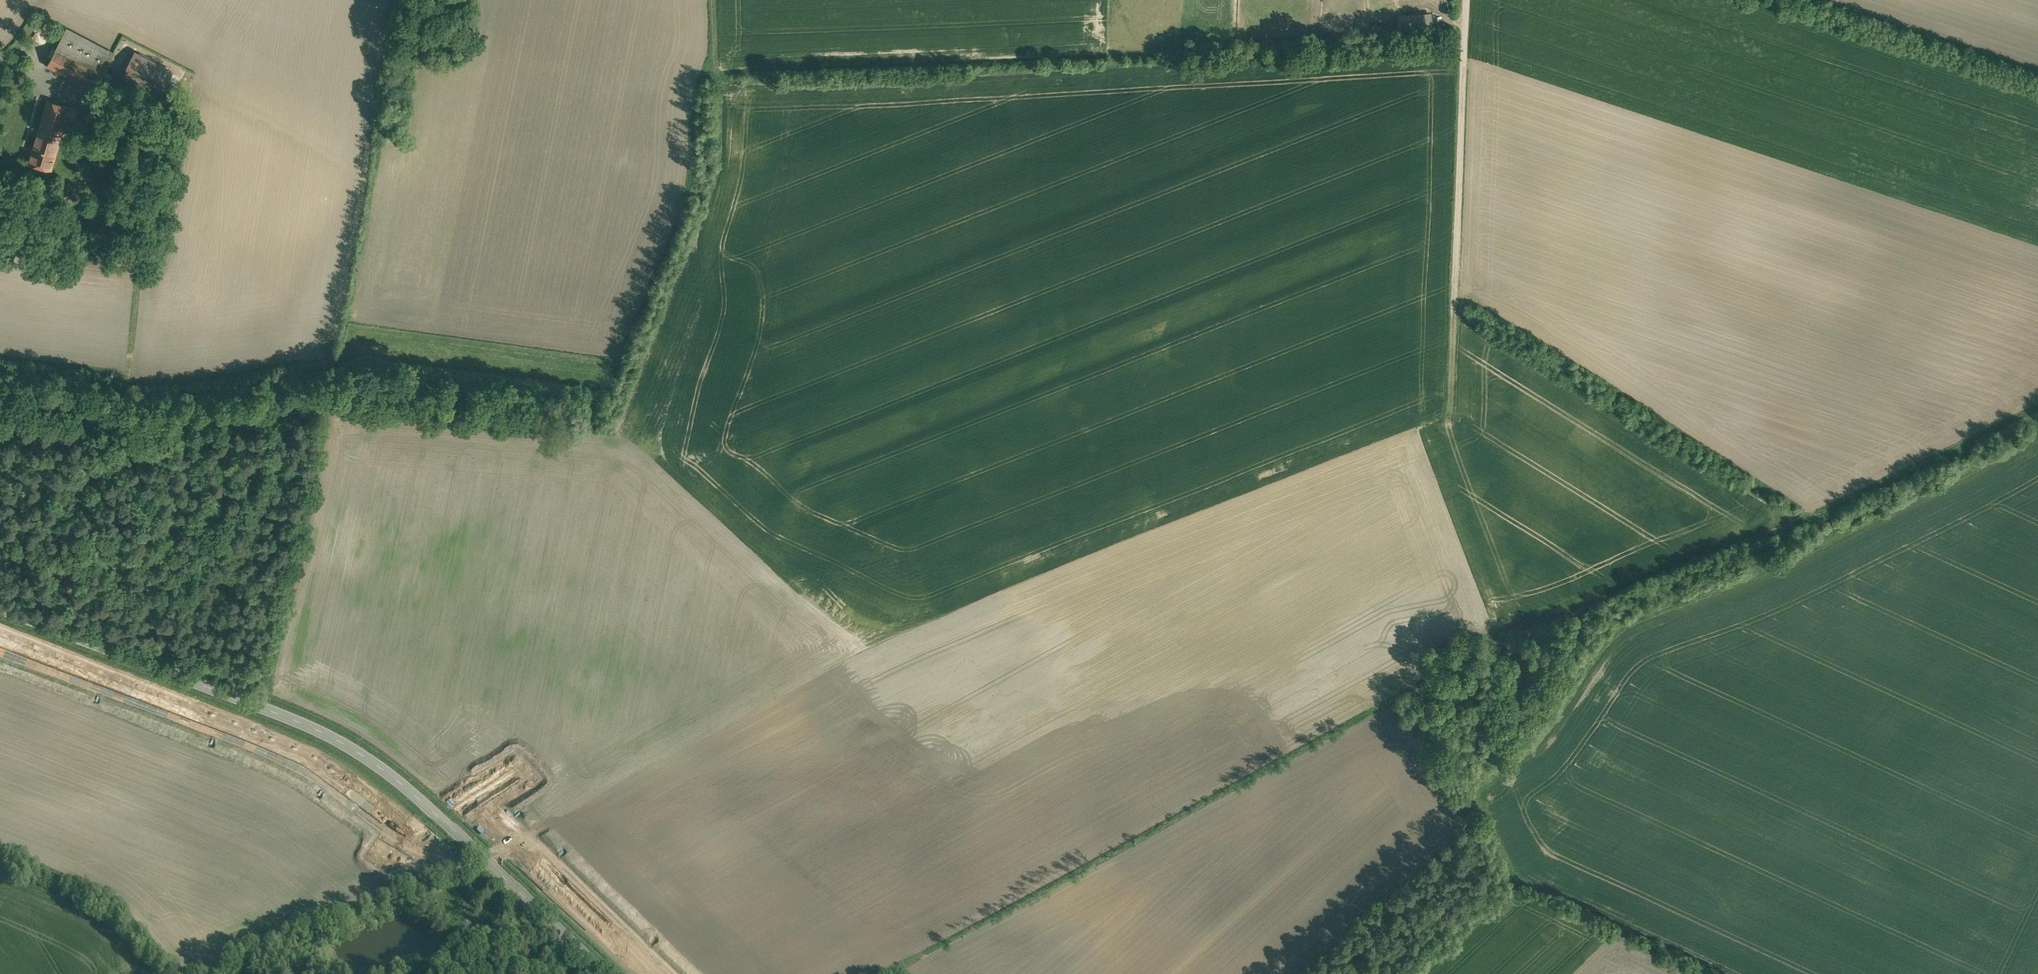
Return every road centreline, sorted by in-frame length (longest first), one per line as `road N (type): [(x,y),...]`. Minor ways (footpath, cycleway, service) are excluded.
road 1 (tertiary): [(605,973),(420,798),(329,734),(0,607)]

